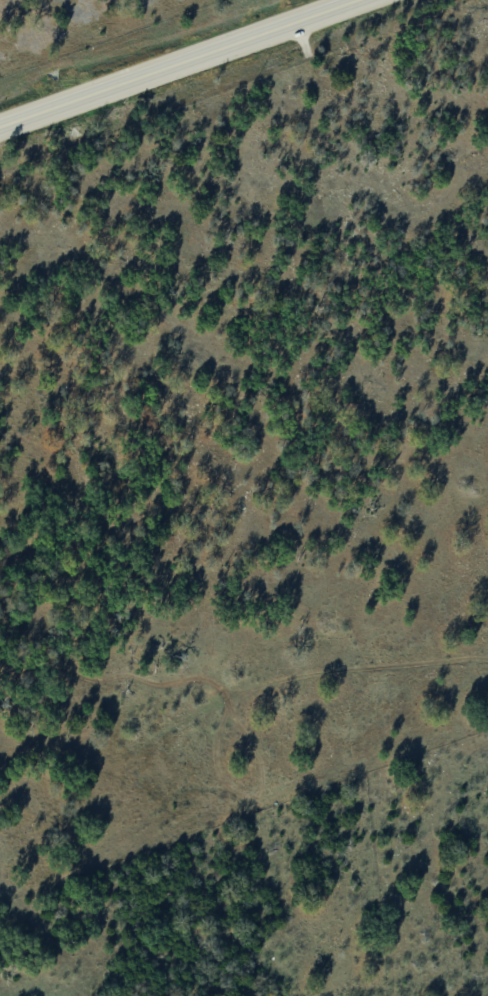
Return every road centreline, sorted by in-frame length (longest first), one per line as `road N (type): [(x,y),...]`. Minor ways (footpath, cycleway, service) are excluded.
road 1 (primary): [(0,124),(354,0)]

